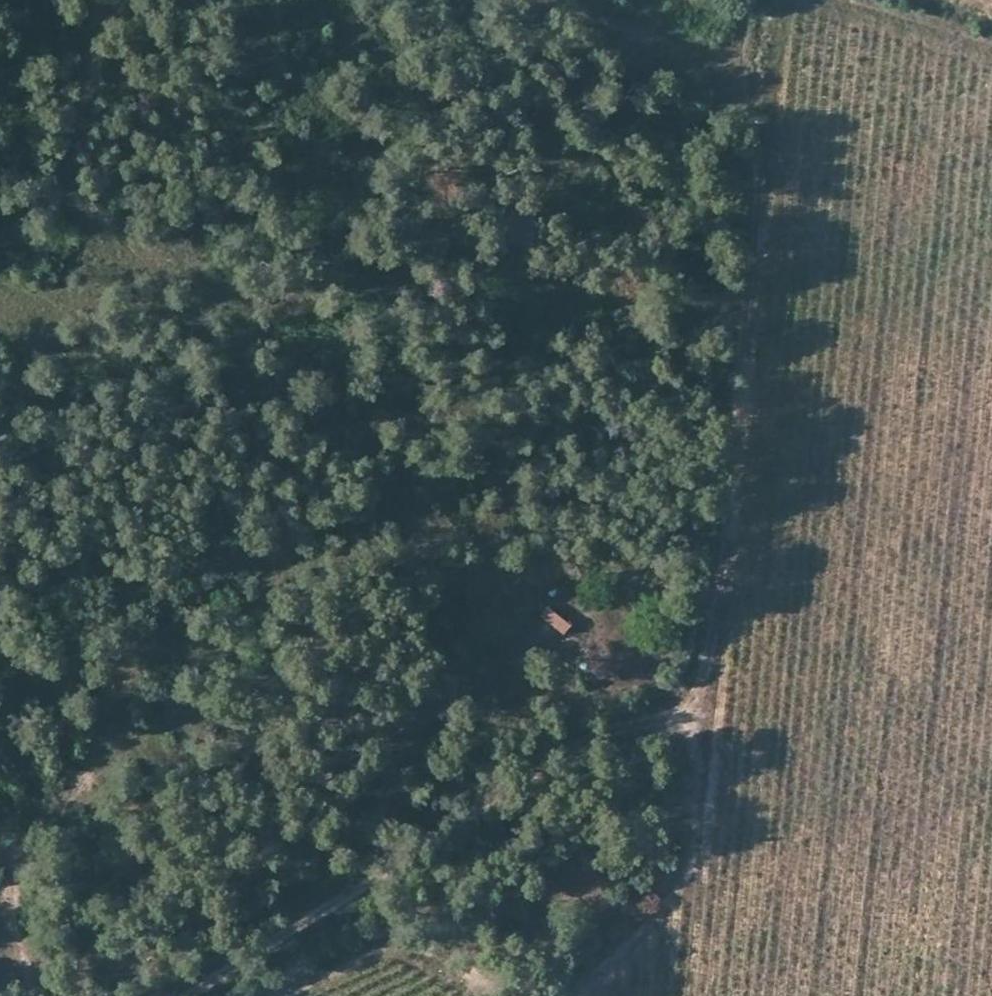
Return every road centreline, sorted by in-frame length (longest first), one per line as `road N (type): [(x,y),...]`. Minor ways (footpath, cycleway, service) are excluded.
road 1 (track): [(512,0),(710,71),(747,117),(756,146),(744,415),(708,668),(659,725),(575,754),(176,995)]
road 2 (track): [(756,146),(753,0)]

